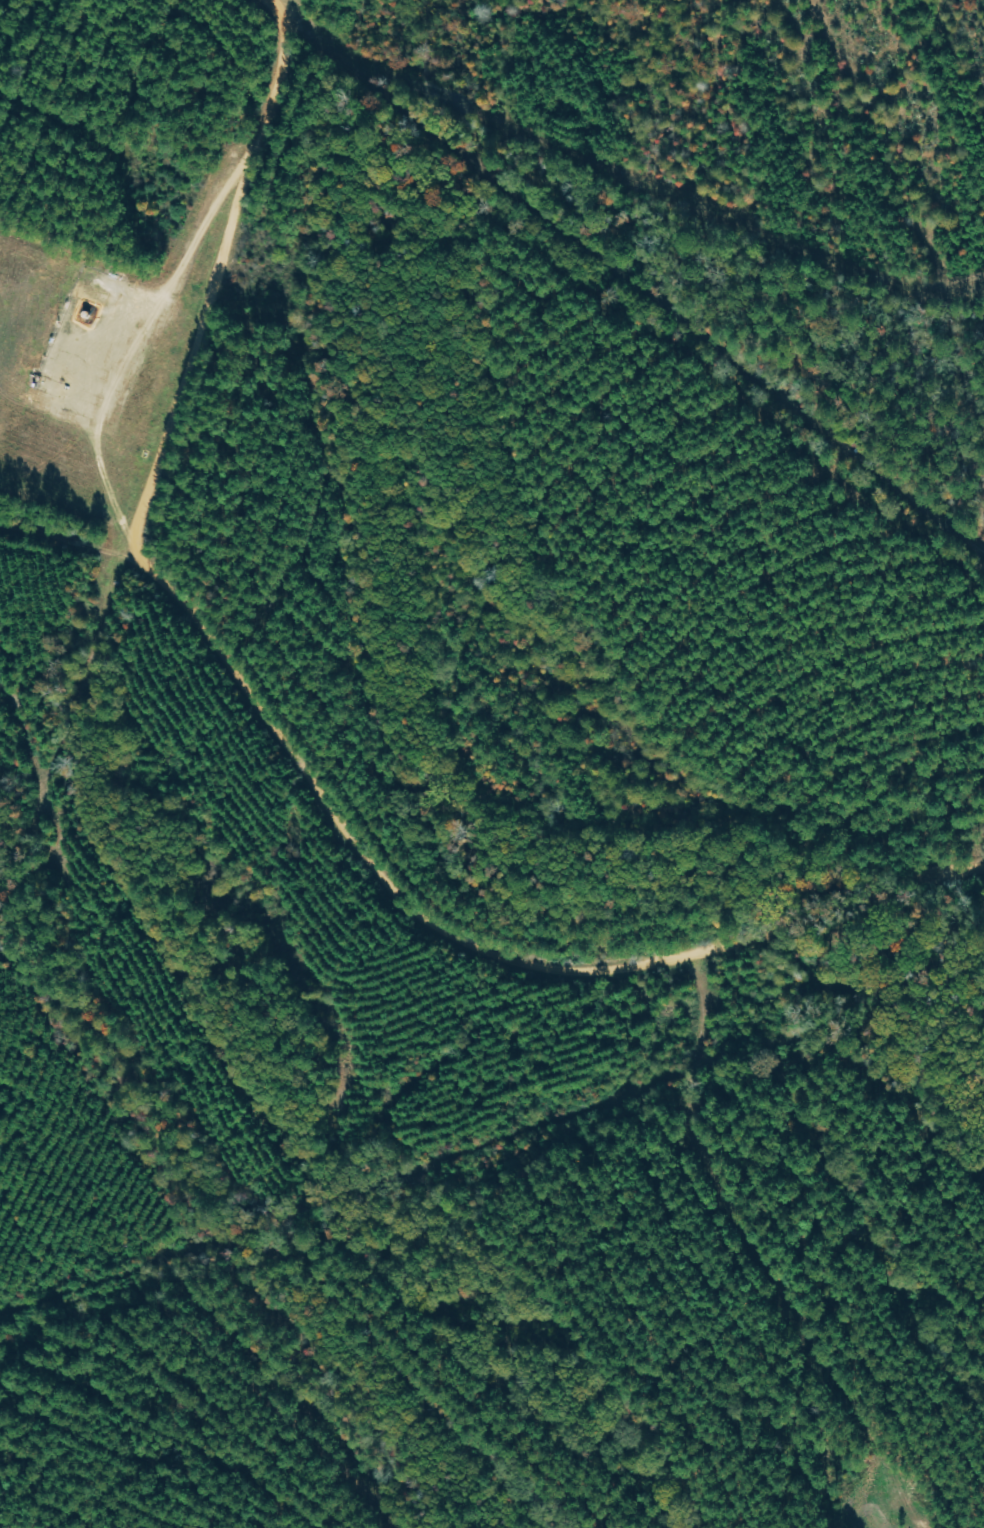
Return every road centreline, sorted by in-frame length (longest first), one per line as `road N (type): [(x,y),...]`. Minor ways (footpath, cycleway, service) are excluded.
road 1 (residential): [(983,866),(672,948),(582,943),(456,908),(386,838),(286,686),(150,520),(0,516)]
road 2 (residential): [(150,520),(160,439),(285,86),(285,31),(247,0)]

